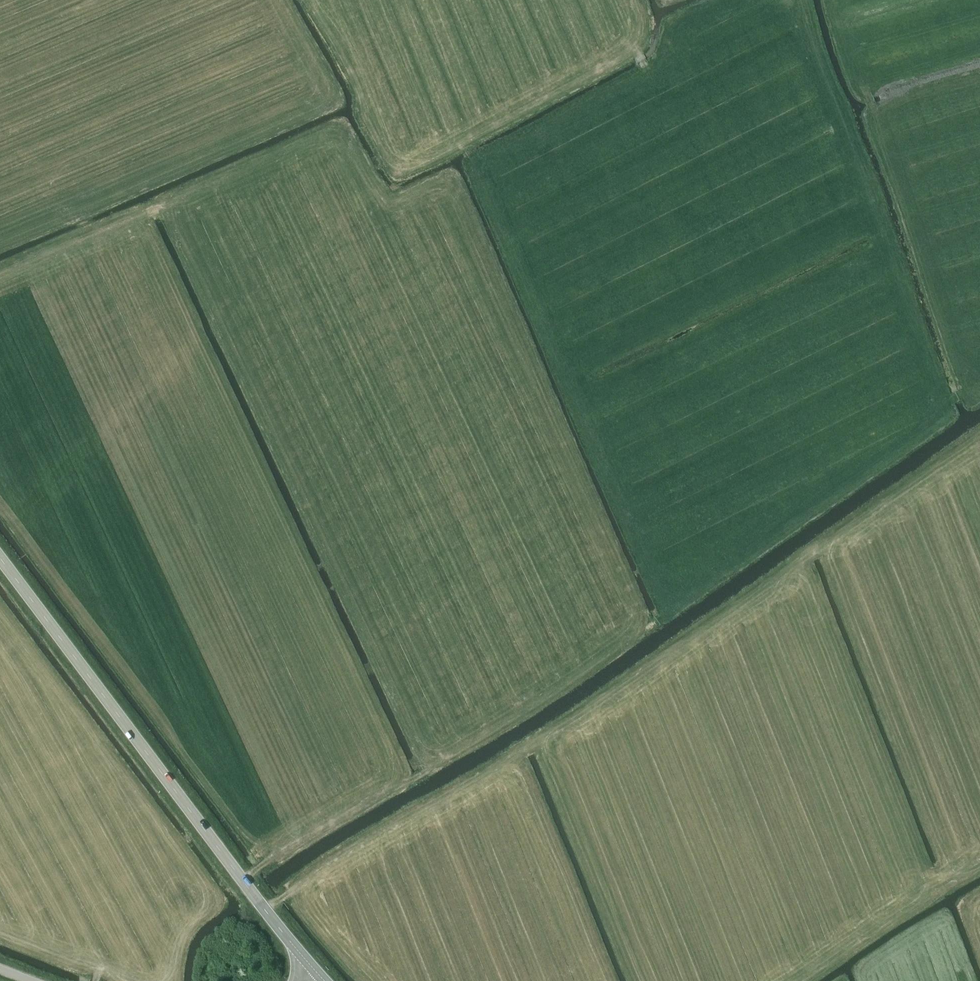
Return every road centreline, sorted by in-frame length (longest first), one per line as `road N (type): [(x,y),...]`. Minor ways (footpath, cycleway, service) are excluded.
road 1 (secondary): [(316,972),(0,557)]

